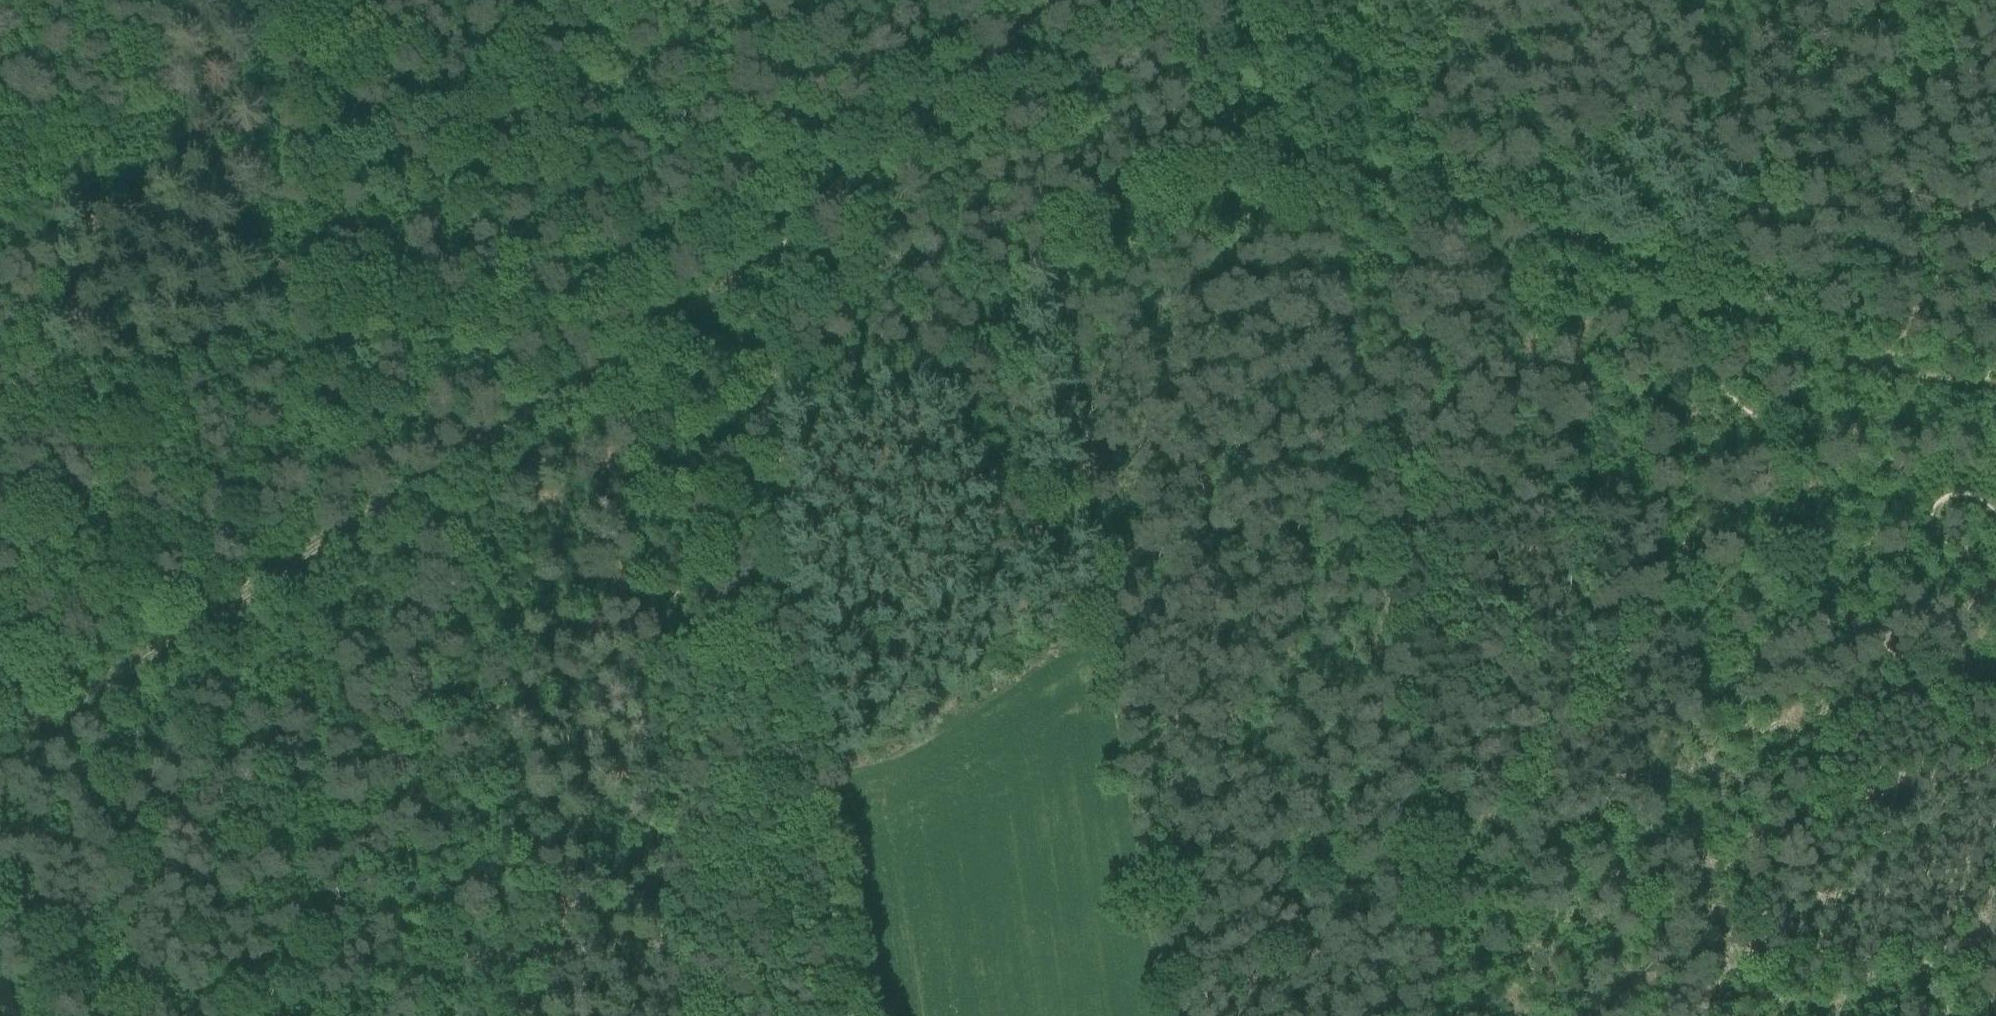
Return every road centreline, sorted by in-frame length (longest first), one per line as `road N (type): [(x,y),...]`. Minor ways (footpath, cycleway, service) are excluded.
road 1 (track): [(683,1015),(601,367)]

